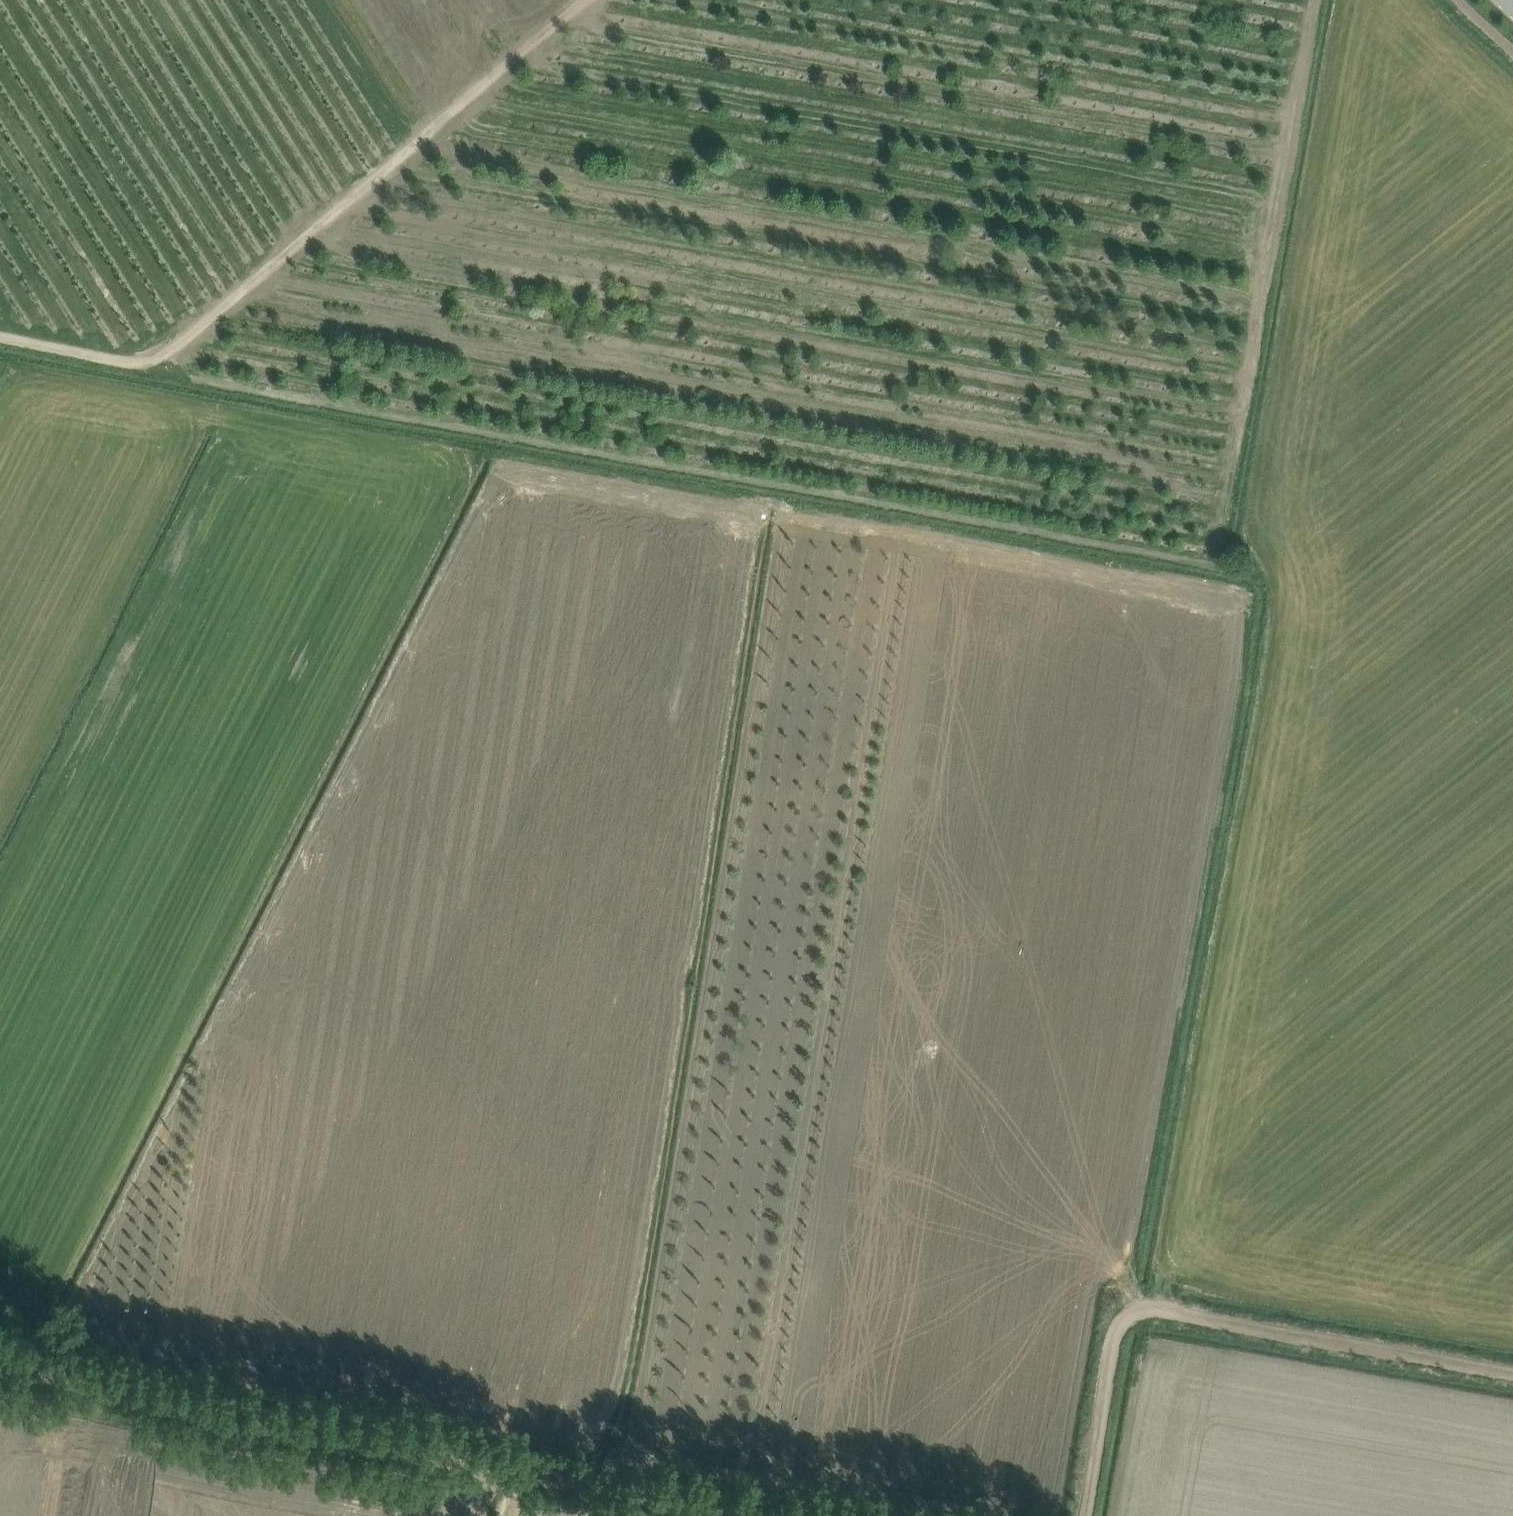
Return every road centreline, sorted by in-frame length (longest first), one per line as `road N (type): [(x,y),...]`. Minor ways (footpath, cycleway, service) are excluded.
road 1 (track): [(574,0),(155,368),(0,338)]
road 2 (track): [(1512,1371),(1154,1307),(1126,1319),(1114,1337),(1083,1515)]
road 3 (track): [(490,1467),(187,1410),(0,1359)]
road 4 (track): [(747,1515),(490,1467)]

